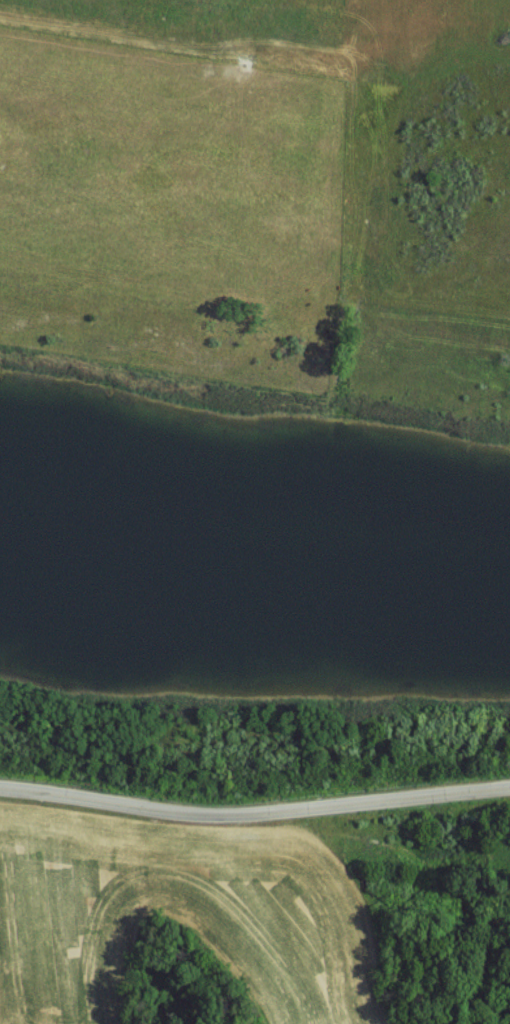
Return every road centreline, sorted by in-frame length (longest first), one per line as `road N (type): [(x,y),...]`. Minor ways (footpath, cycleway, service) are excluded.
road 1 (residential): [(509,798),(203,822),(0,784)]

